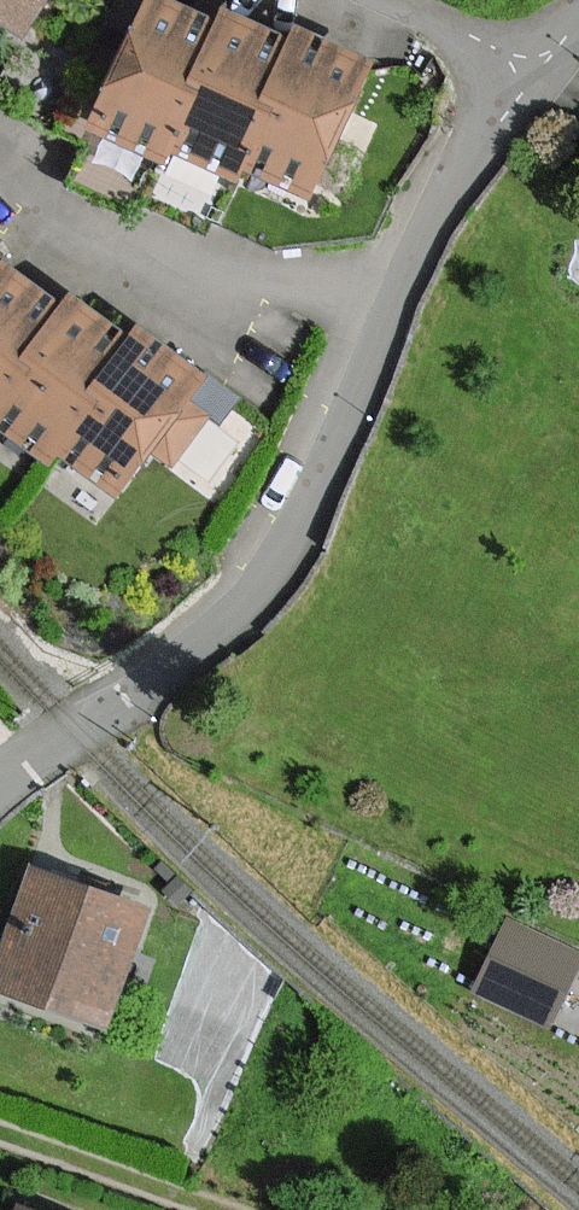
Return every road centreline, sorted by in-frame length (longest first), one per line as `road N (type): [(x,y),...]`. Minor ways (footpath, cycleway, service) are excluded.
road 1 (residential): [(0,786),(75,730),(130,703),(242,606),(279,560),(463,182),(528,75)]
road 2 (track): [(226,1209),(0,1132)]
road 3 (residential): [(369,0),(528,75)]

